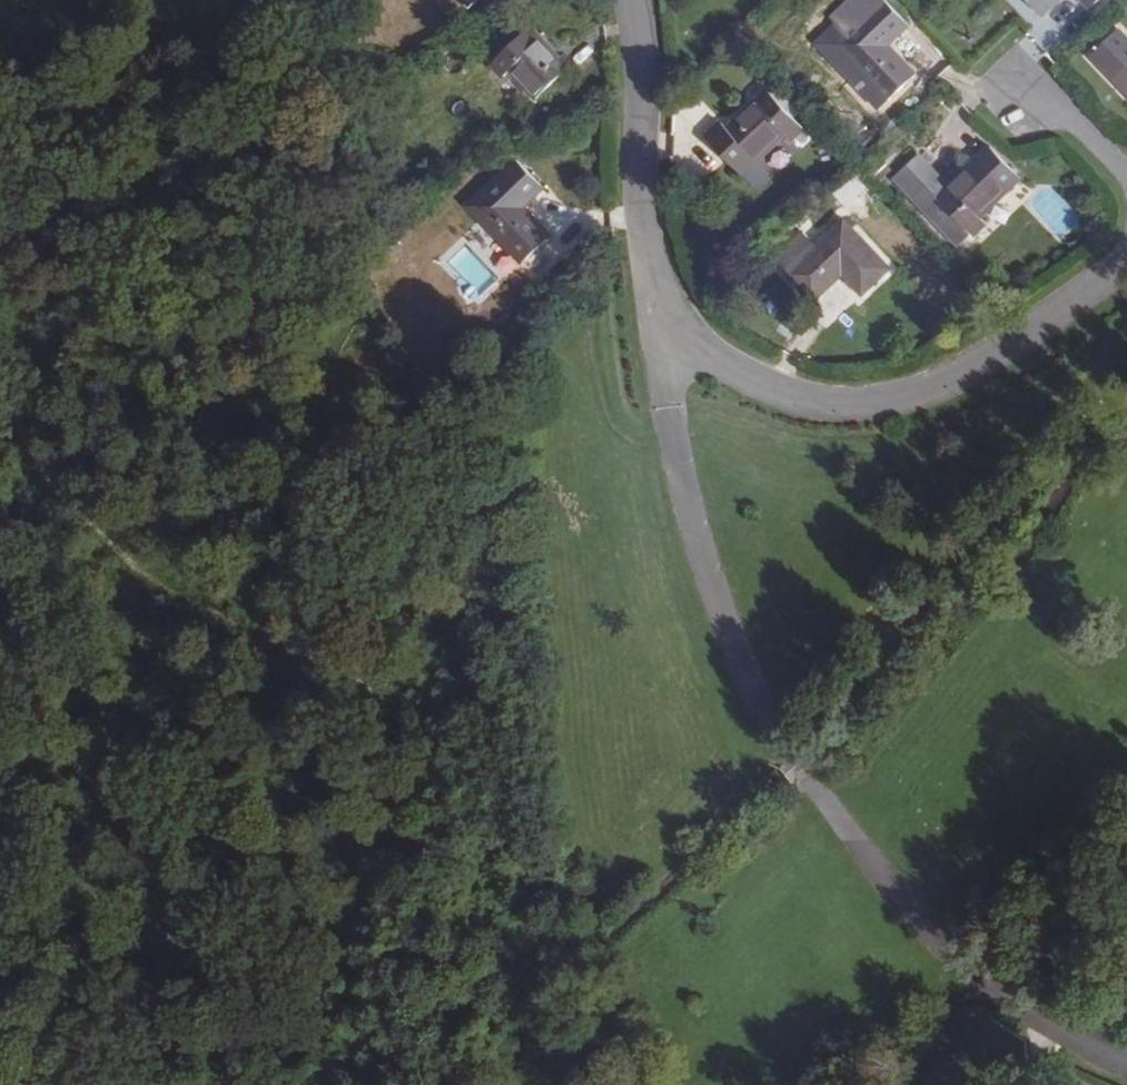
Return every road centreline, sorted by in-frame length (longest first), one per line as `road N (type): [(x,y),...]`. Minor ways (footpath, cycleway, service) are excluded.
road 1 (residential): [(660,329),(746,377),(824,406),(865,409),(922,402),(974,381),(1038,346),(1126,274)]
road 2 (residential): [(660,329),(642,208),(628,0)]
road 3 (residential): [(1126,1077),(985,987)]
road 4 (residential): [(1021,88),(1126,190)]

